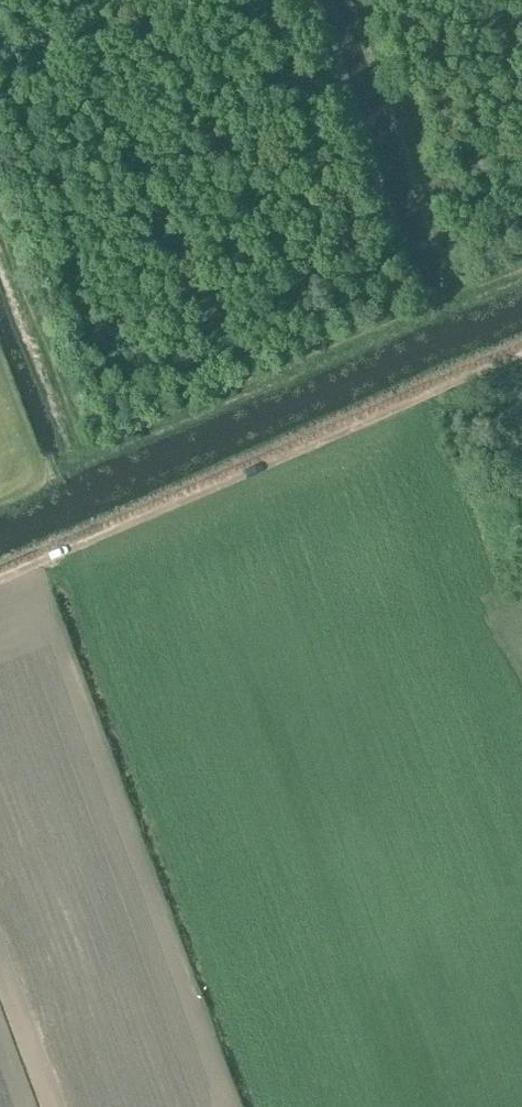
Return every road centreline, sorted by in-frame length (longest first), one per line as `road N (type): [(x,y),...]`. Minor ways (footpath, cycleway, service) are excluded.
road 1 (track): [(0,574),(521,350)]

